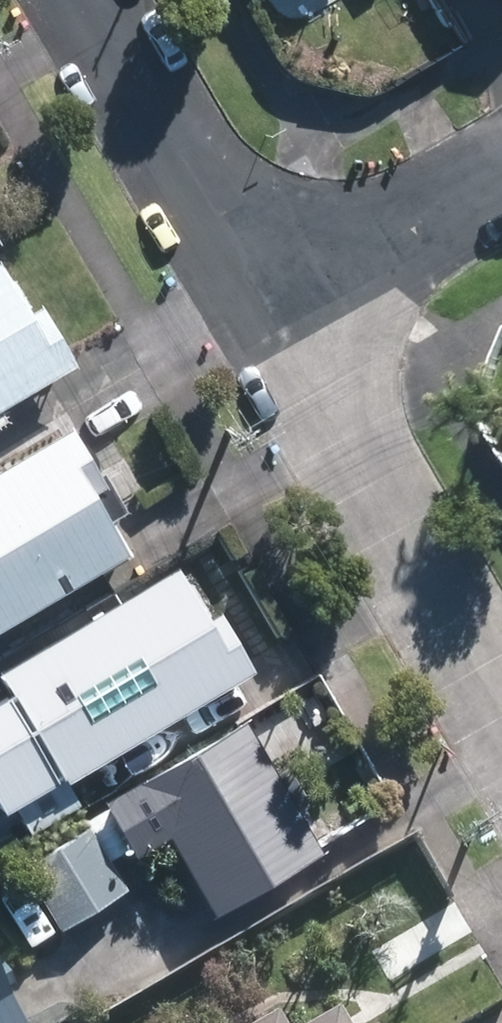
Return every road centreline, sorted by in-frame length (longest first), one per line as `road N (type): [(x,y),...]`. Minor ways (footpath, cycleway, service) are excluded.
road 1 (residential): [(271,303),(501,686)]
road 2 (residential): [(92,0),(271,303)]
road 3 (residential): [(501,168),(271,303)]

